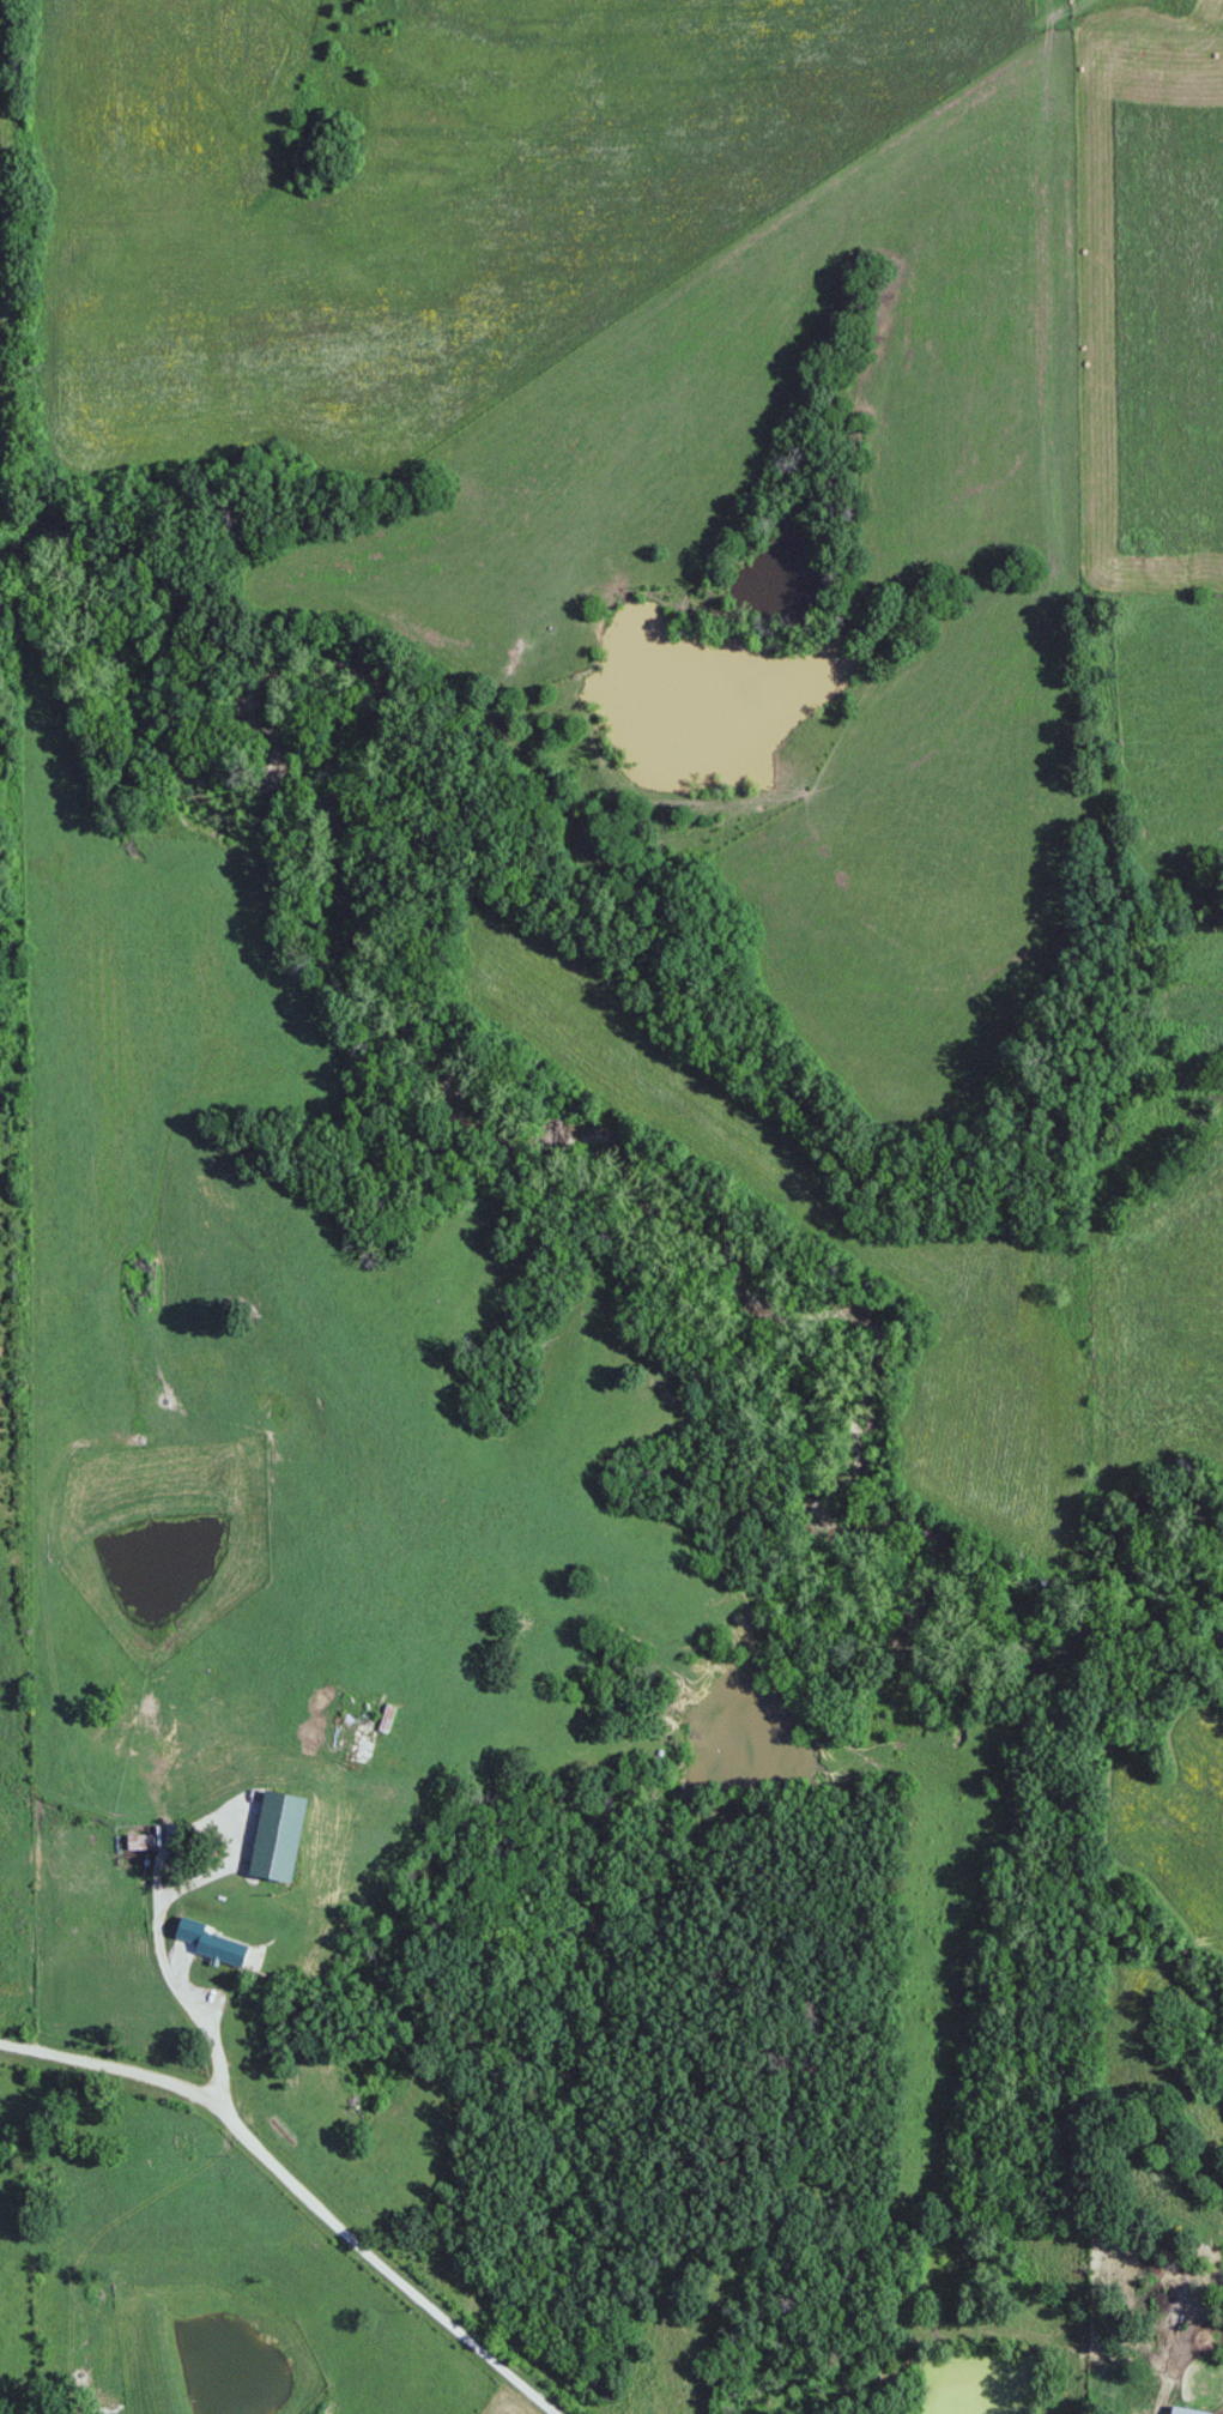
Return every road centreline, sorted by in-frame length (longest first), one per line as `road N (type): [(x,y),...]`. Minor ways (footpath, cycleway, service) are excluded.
road 1 (residential): [(567,2413),(198,2082),(0,2044)]
road 2 (residential): [(220,2098),(220,2021),(193,1998),(177,1967),(167,1901),(211,1823),(281,1806),(316,1754)]

